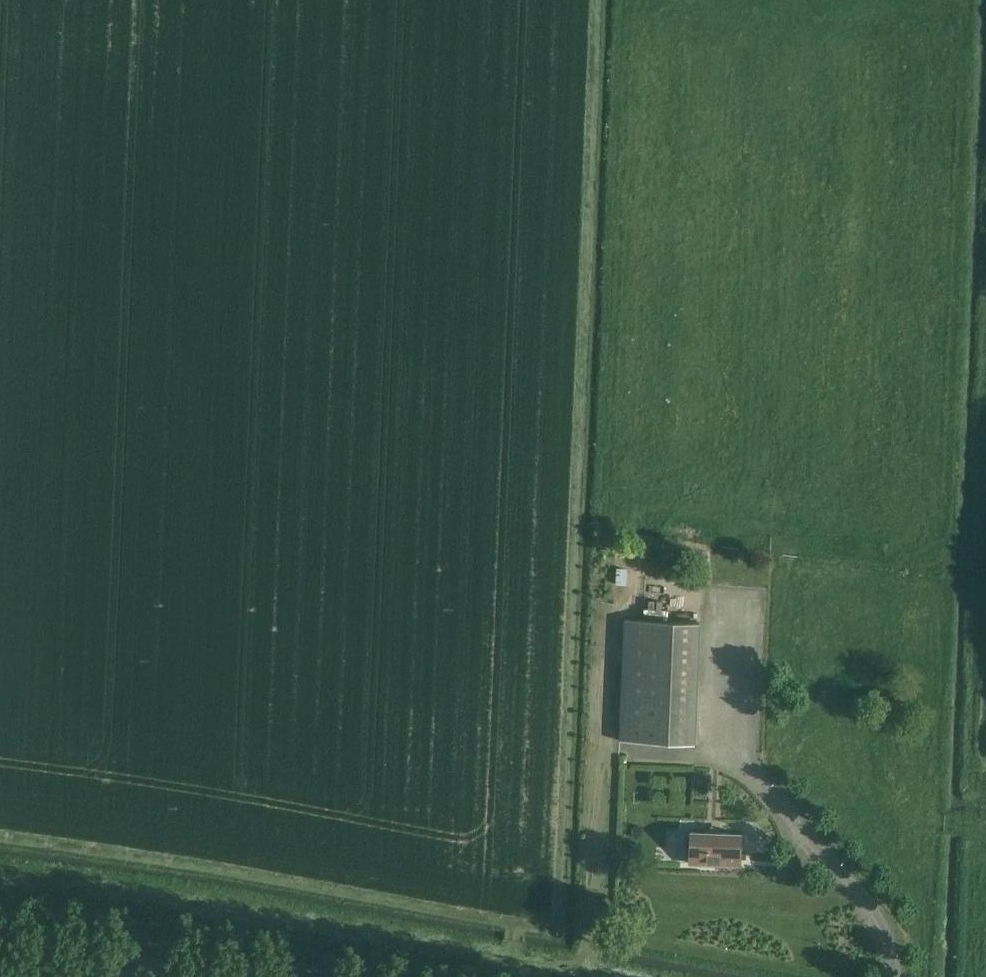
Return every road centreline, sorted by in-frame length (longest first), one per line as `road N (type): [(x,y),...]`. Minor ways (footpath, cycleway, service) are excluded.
road 1 (tertiary): [(345,976),(0,932)]
road 2 (track): [(985,478),(975,751),(985,777)]

